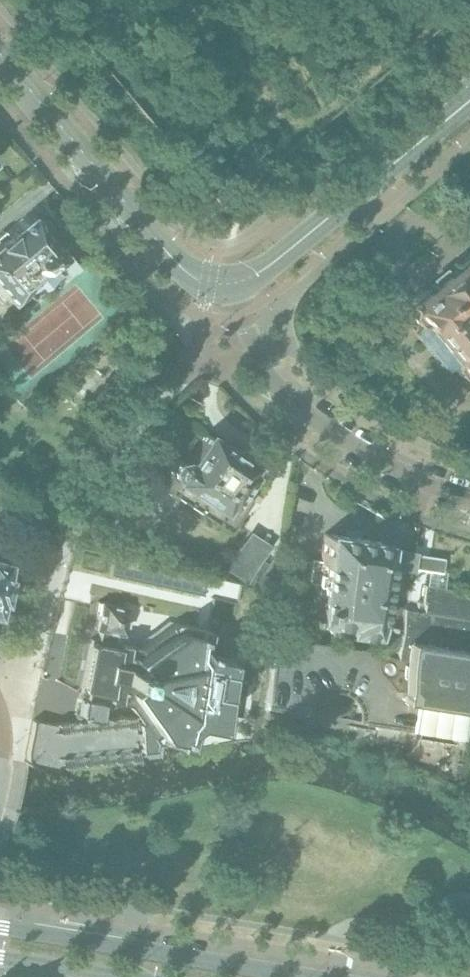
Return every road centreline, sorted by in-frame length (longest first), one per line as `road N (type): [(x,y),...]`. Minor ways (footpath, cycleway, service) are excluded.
road 1 (residential): [(244,279),(196,277),(170,258),(0,57)]
road 2 (residential): [(469,497),(412,478),(313,422),(256,353),(244,279)]
road 3 (secondary): [(302,976),(0,927)]
road 4 (residential): [(244,279),(287,254),(469,102)]

